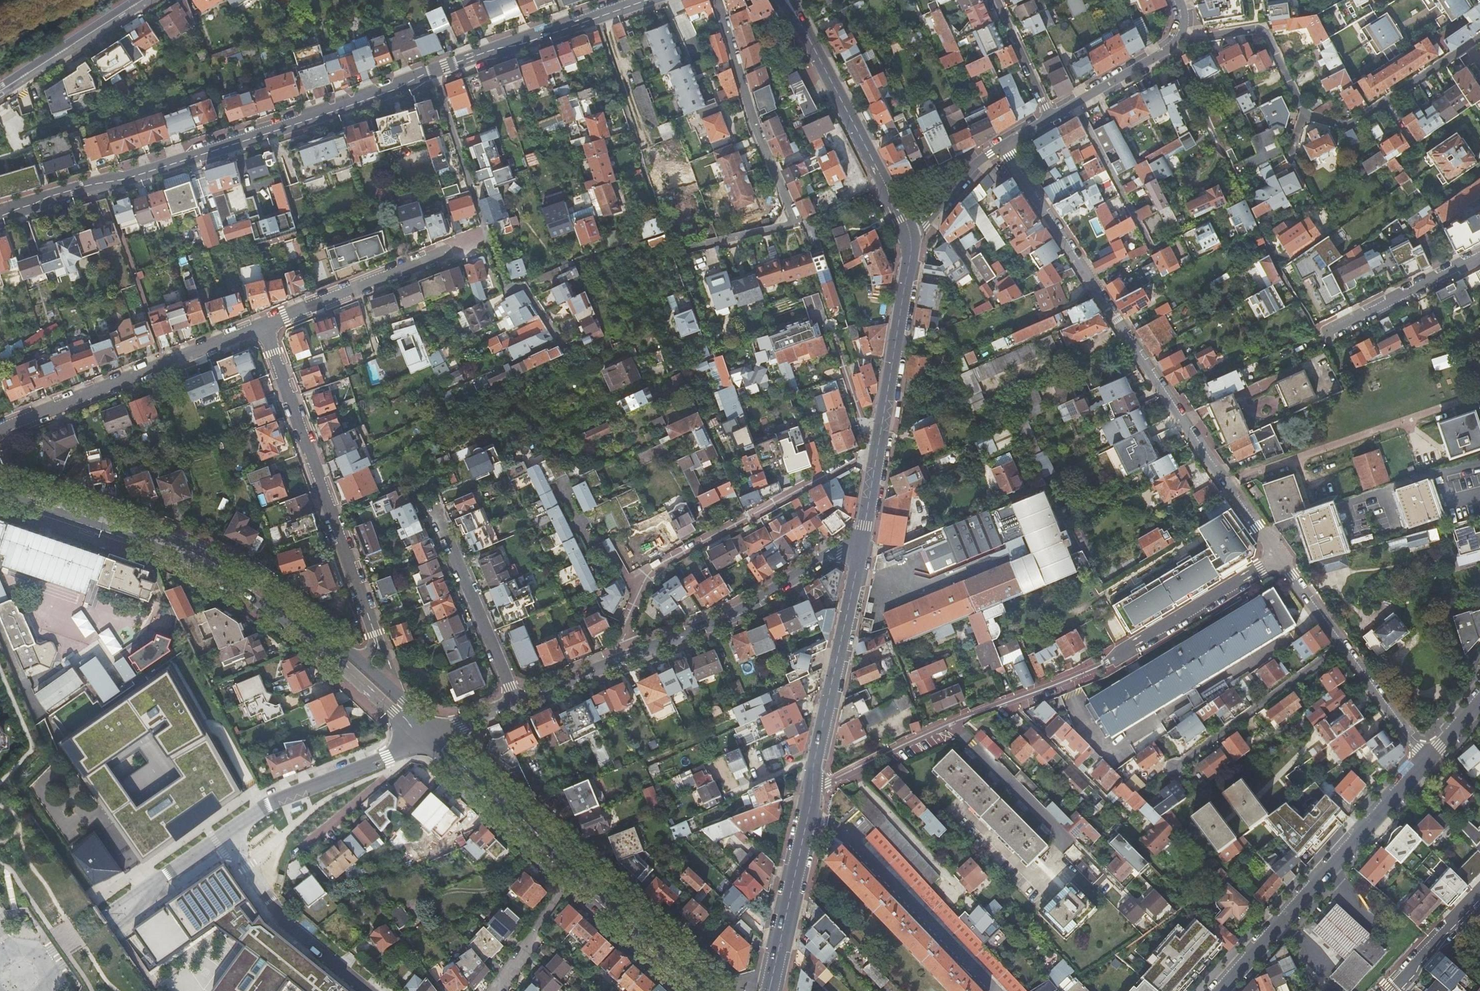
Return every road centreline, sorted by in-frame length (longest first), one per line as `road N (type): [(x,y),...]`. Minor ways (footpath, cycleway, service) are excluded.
road 1 (residential): [(1280,559),(1003,147)]
road 2 (secondary): [(0,496),(112,531),(208,575),(295,625),(422,739)]
road 3 (tertiary): [(0,215),(433,73)]
road 4 (secondary): [(355,659),(306,617),(217,566),(0,484)]
road 5 (residential): [(1479,38),(1347,127),(1304,114),(1265,32),(1183,32)]
road 6 (residential): [(718,0),(755,128),(796,222),(673,250)]
road 7 (residential): [(878,448),(667,561),(643,587),(609,665)]
road 8 (residential): [(263,326),(376,644)]
road 9 (residential): [(433,73),(505,288),(523,286),(565,350)]
road 10 (secondary): [(1426,760),(1219,990)]
road 11 (residential): [(1280,559),(1097,668),(1008,700)]
road 12 (residential): [(422,739),(270,807),(161,876)]
road 13 (tertiary): [(859,548),(836,549),(740,613),(609,665)]
road 14 (residential): [(3,428),(263,326)]
road 15 (secondary): [(786,0),(911,235)]
road 16 (secondary): [(859,548),(812,792)]
road 17 (residential): [(952,726),(1122,890)]
road 18 (residential): [(429,496),(516,702)]
road 19 (tertiary): [(433,73),(639,0)]
road 20 (secondary): [(911,235),(878,448)]
road 21 (residential): [(1343,646),(1173,769)]
road 22 (residential): [(263,326),(452,250)]
road 23 (secondary): [(812,792),(768,990)]
road 24 (residential): [(1479,256),(1319,338)]
road 25 (secondary): [(576,870),(706,990)]
road 26 (residential): [(136,0),(0,88)]
road 27 (residential): [(1050,120),(1173,47),(1183,32)]
road 28 (residential): [(952,726),(812,792)]
road 29 (secondary): [(422,739),(538,836)]
road 30 (secondary): [(538,836),(434,732)]
road 31 (residential): [(576,870),(491,990)]
road 32 (residential): [(1426,760),(1343,646)]
road 33 (residential): [(1008,700),(1104,798)]
road 34 (residential): [(996,0),(1050,120)]
road 35 (residential): [(65,963),(128,919),(161,876)]
road 36 (residential): [(831,328),(860,420),(878,448)]
road 37 (residential): [(1479,897),(1392,990)]
road 38 (residential): [(911,235),(1003,147)]

